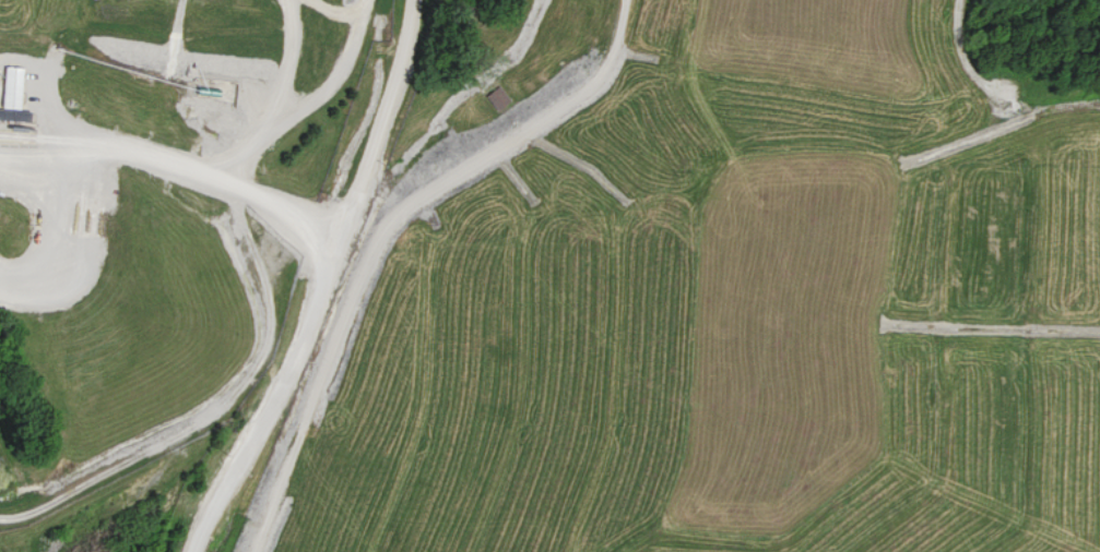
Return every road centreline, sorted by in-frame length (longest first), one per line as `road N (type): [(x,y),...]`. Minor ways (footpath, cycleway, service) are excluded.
road 1 (residential): [(191,551),(294,361),(401,70),(414,0)]

